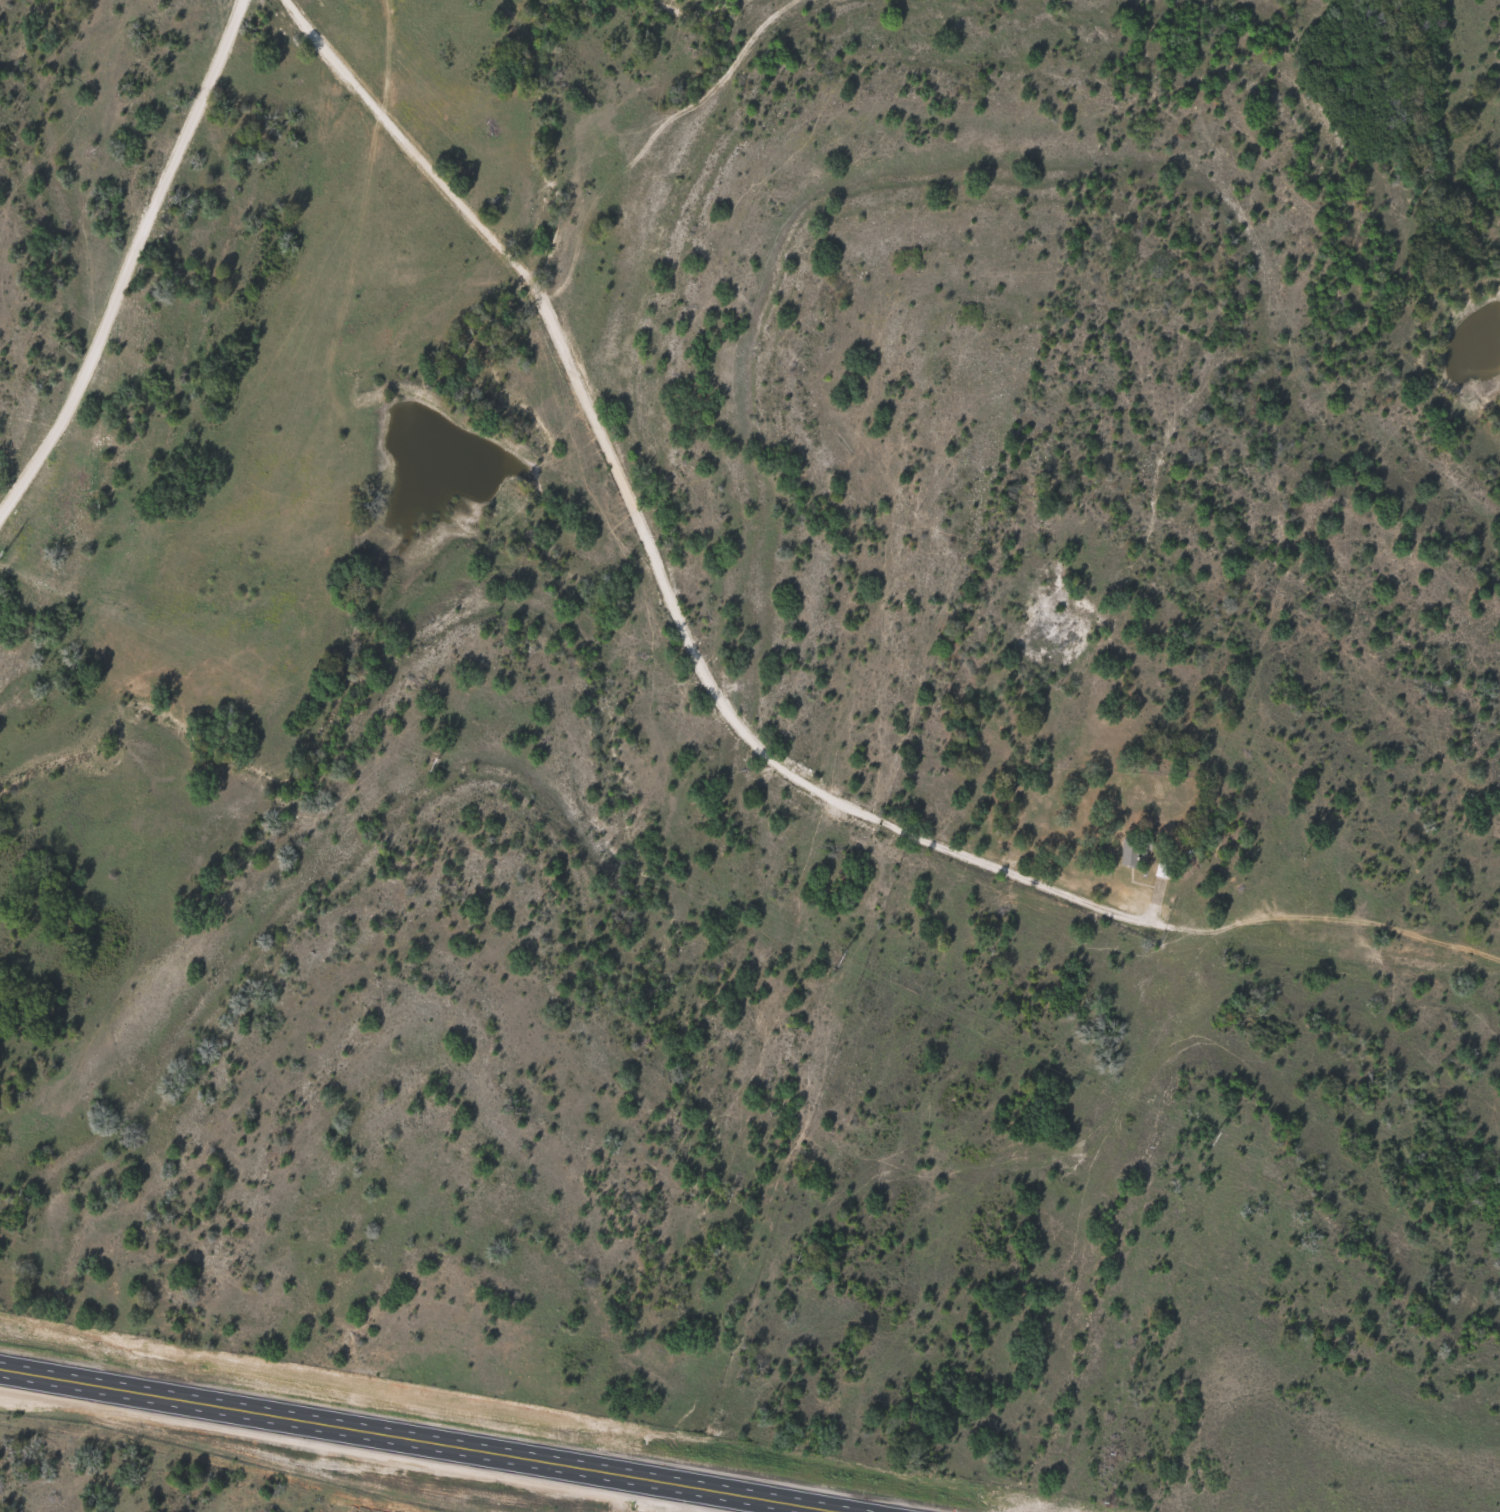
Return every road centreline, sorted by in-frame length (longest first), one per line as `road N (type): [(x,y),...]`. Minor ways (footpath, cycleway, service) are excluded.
road 1 (residential): [(1499,1018),(1265,997),(1026,937),(856,856),(766,776),(622,480),(602,400),(542,304),(407,174),(397,129),(332,94),(272,33),(242,23),(236,0)]
road 2 (primary): [(814,1511),(0,1372)]
road 3 (residential): [(0,471),(197,49),(242,23)]

